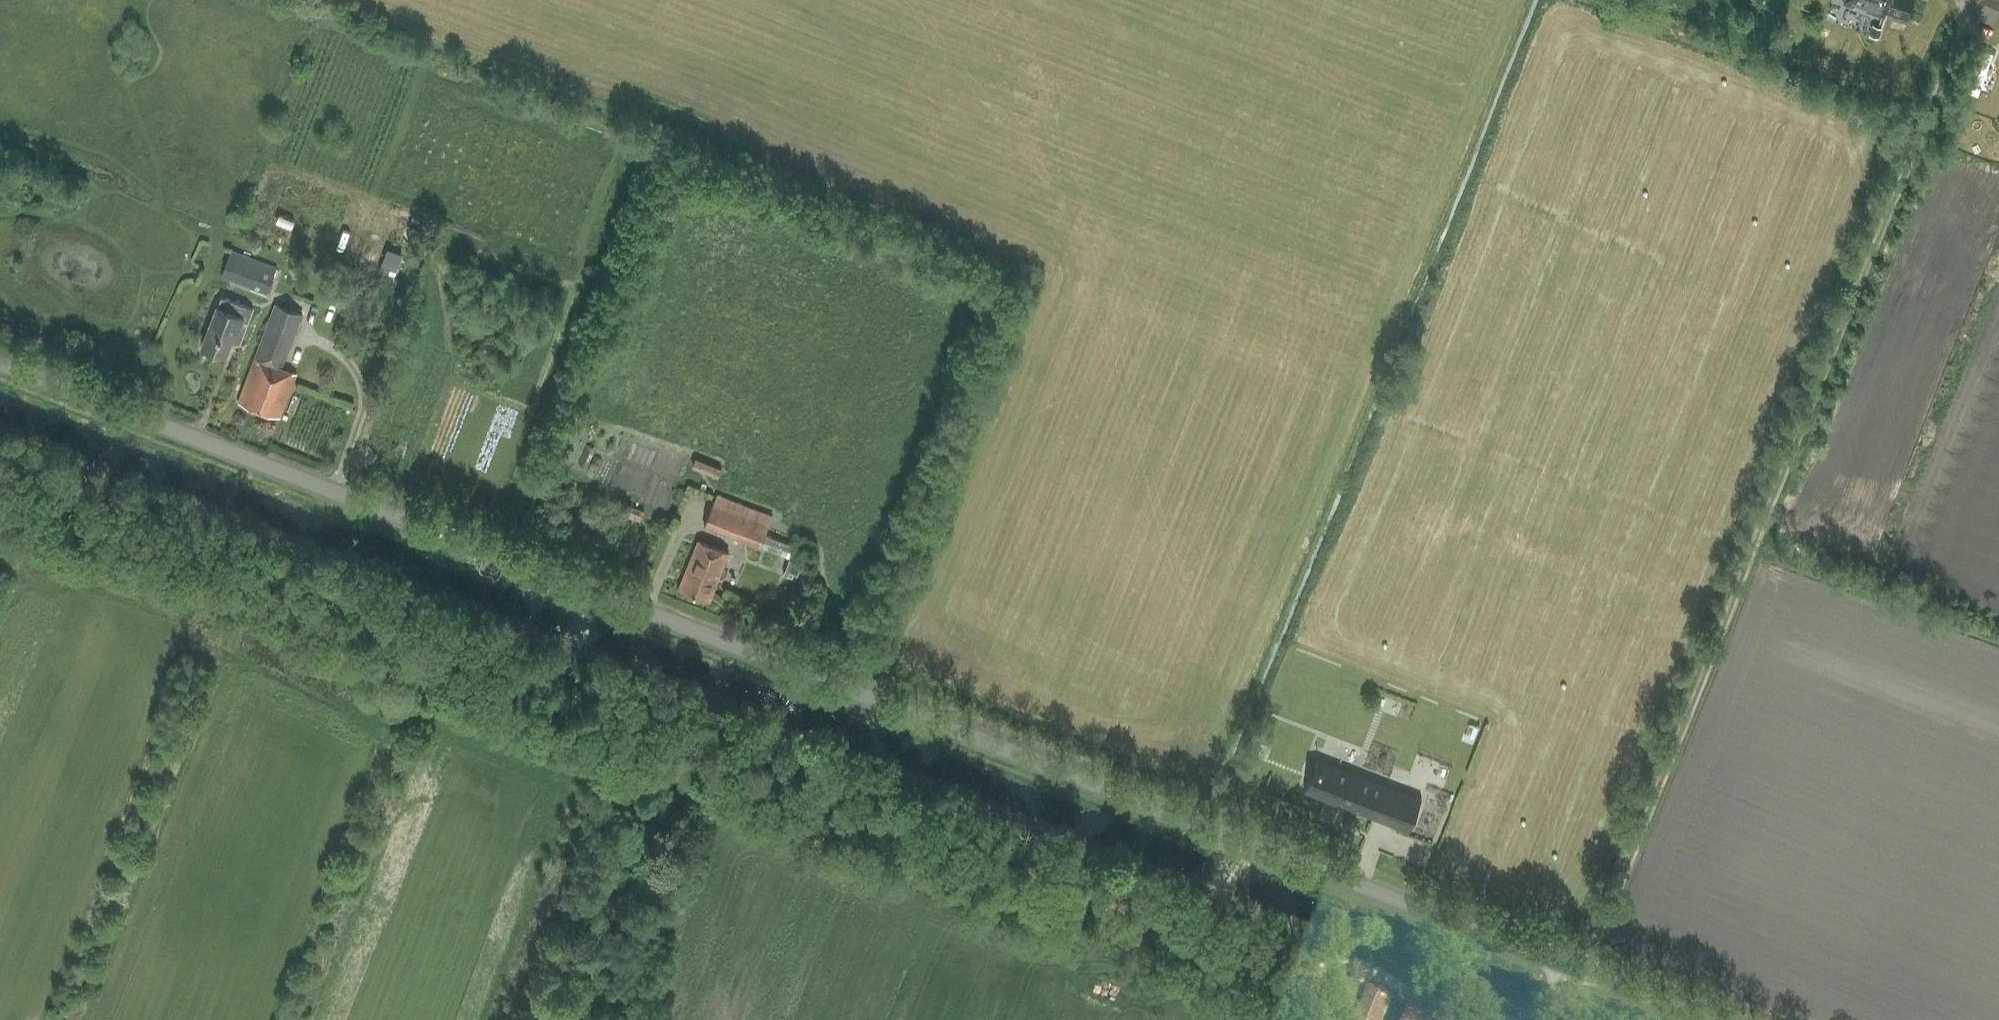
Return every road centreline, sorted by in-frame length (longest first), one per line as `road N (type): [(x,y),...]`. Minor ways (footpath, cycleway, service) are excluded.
road 1 (tertiary): [(1568,967),(0,362)]
road 2 (track): [(1582,973),(1933,61)]
road 3 (tertiary): [(1703,1019),(1568,967)]

